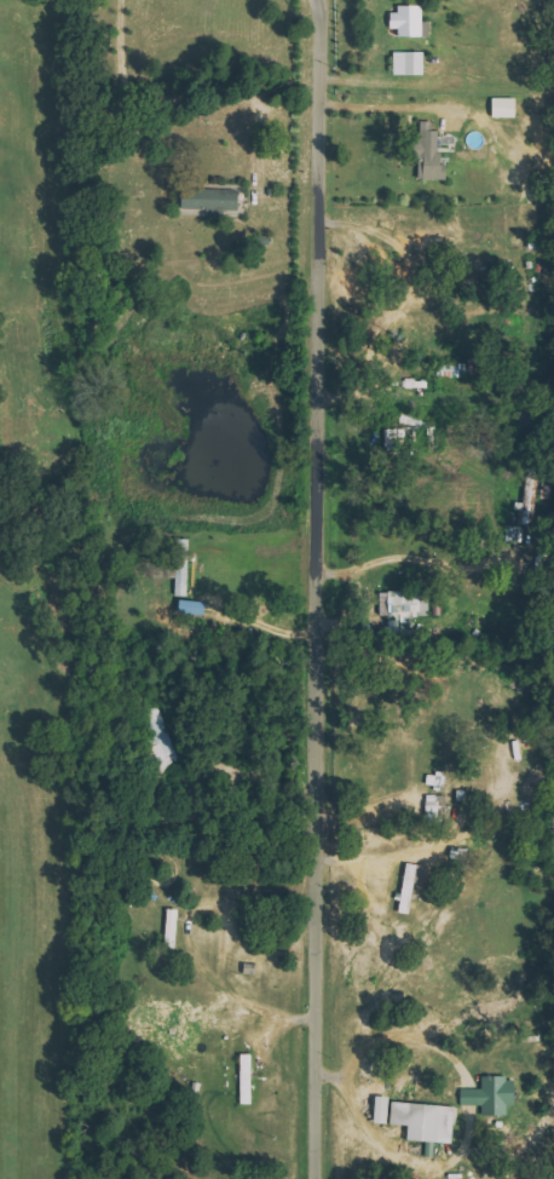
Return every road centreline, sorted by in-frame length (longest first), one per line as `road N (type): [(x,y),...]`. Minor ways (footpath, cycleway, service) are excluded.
road 1 (residential): [(313,1178),(315,0)]

